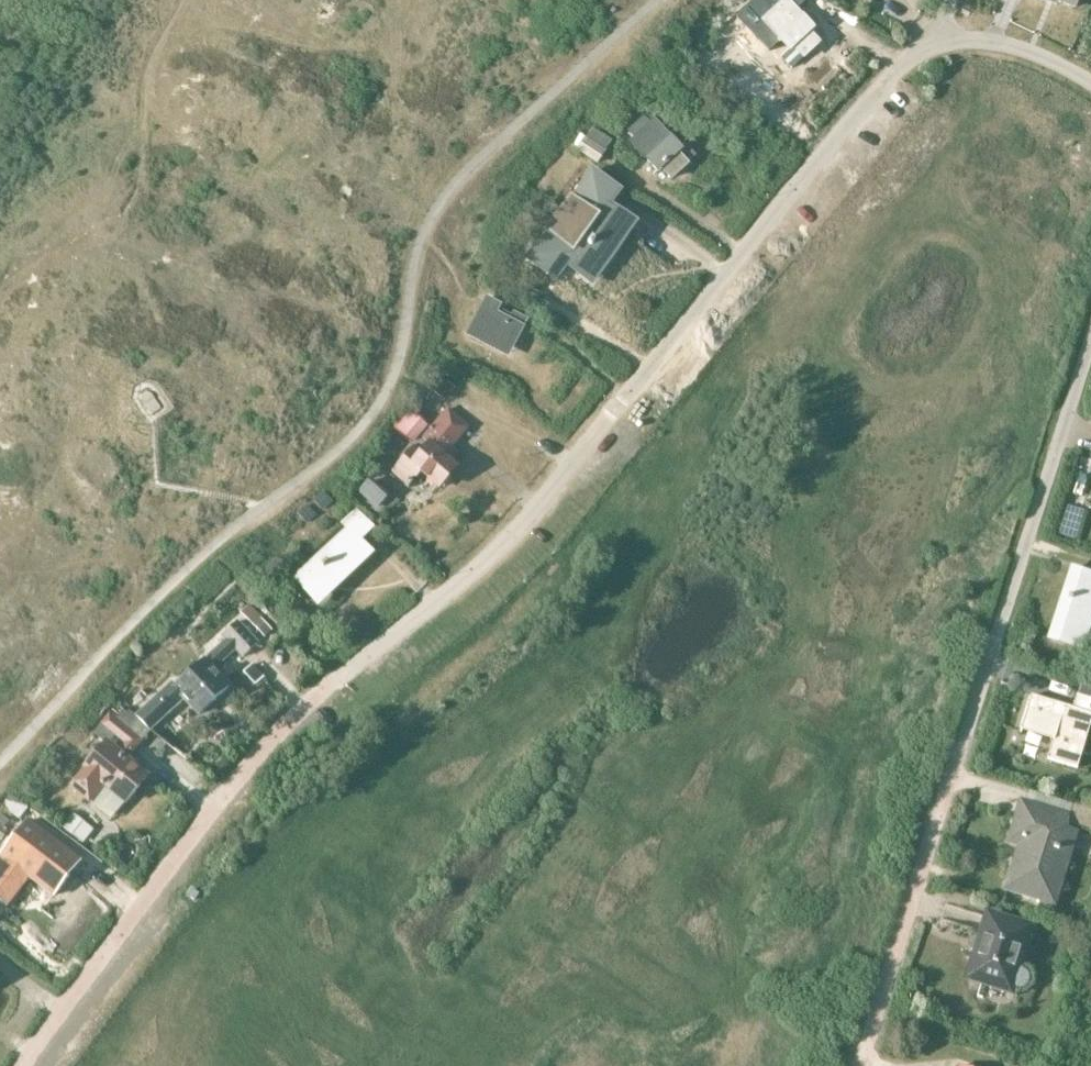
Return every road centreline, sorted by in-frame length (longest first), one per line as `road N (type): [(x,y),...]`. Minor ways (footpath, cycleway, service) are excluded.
road 1 (residential): [(34,1065),(293,717),(496,557),(894,76),(937,34)]
road 2 (residential): [(862,1065),(1090,352)]
road 3 (residential): [(1090,85),(994,42),(937,34)]

